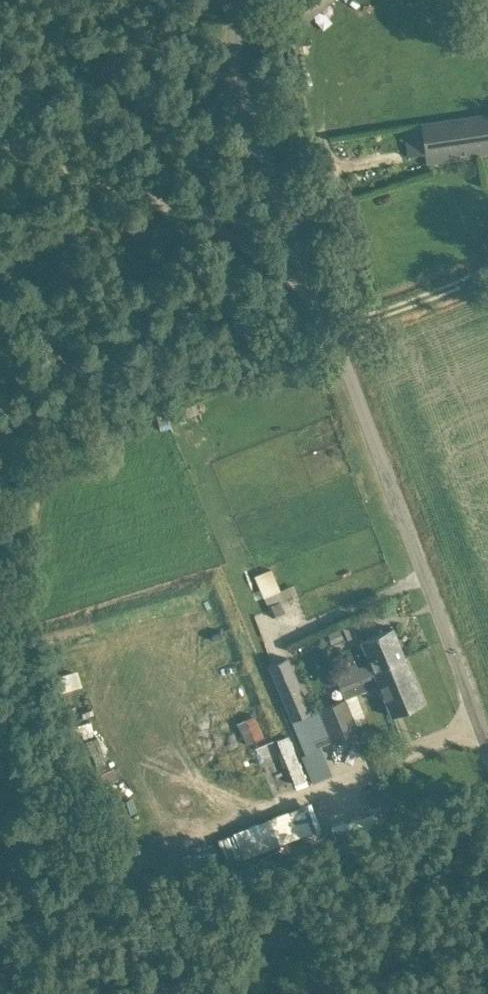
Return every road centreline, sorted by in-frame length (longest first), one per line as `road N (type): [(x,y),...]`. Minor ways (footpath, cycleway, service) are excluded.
road 1 (unclassified): [(487,731),(241,88),(232,48),(236,0)]
road 2 (track): [(179,202),(0,136)]
road 3 (track): [(307,264),(285,268),(179,202)]

